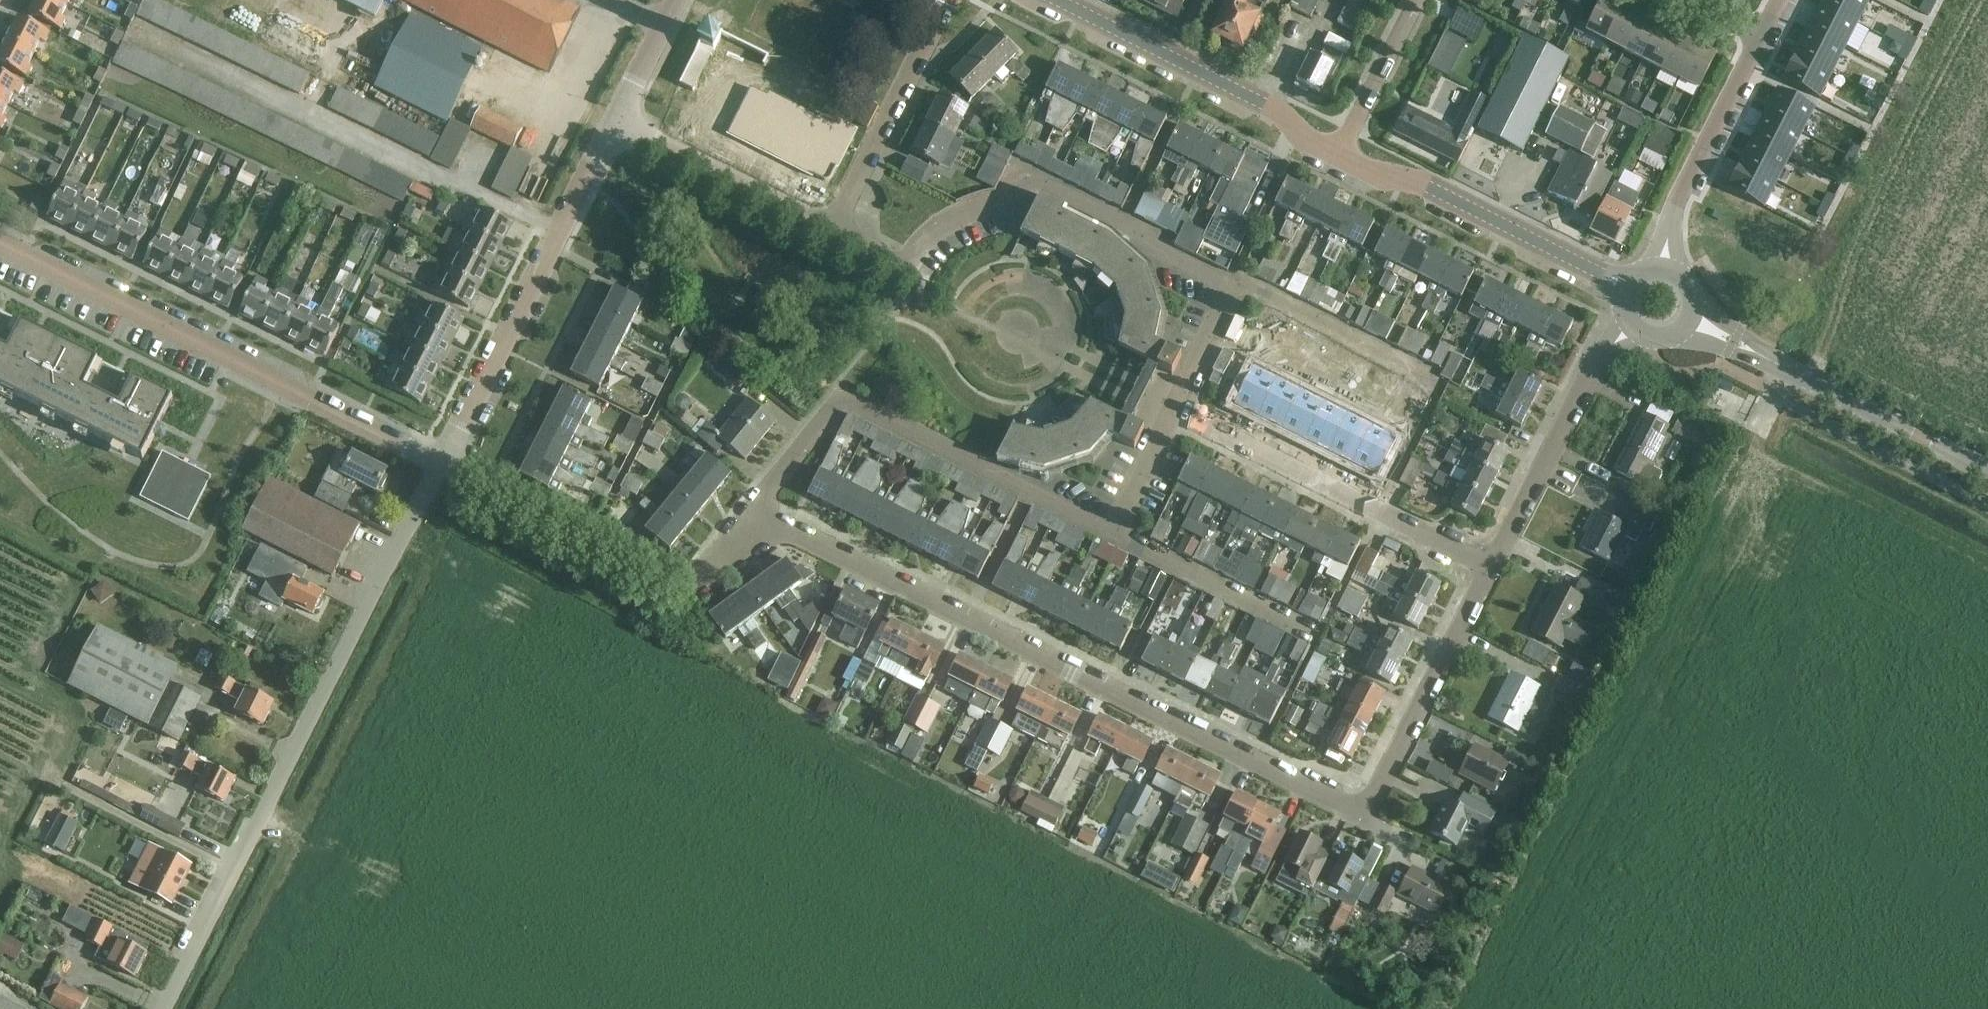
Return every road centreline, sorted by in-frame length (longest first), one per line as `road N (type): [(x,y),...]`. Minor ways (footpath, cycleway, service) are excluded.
road 1 (residential): [(1370,805),(1347,811),(760,508)]
road 2 (residential): [(1175,412),(1232,293),(1025,179),(1013,208),(973,216),(940,236),(916,271),(877,268),(833,236)]
road 3 (residential): [(166,1008),(444,464)]
road 4 (residential): [(760,508),(841,399),(1111,531),(1175,412)]
road 5 (residential): [(444,464),(0,245)]
road 6 (residential): [(444,464),(619,123)]
road 7 (residential): [(444,464),(676,577),(699,573),(760,508)]
road 8 (residential): [(1489,569),(1175,412)]
road 9 (tertiary): [(1056,0),(1268,105),(1297,134),(1339,152)]
road 10 (tertiary): [(1339,152),(1427,185),(1631,289)]
road 11 (residential): [(1489,569),(1602,364),(1632,332)]
road 12 (residential): [(1673,275),(1662,230),(1761,29)]
road 13 (residential): [(1370,805),(1489,569)]
road 14 (residential): [(833,236),(950,0)]
road 15 (tertiary): [(1987,472),(1767,362)]
road 16 (residential): [(833,236),(619,123)]
road 17 (residential): [(1339,152),(1416,0)]
road 18 (residential): [(619,123),(682,0)]

